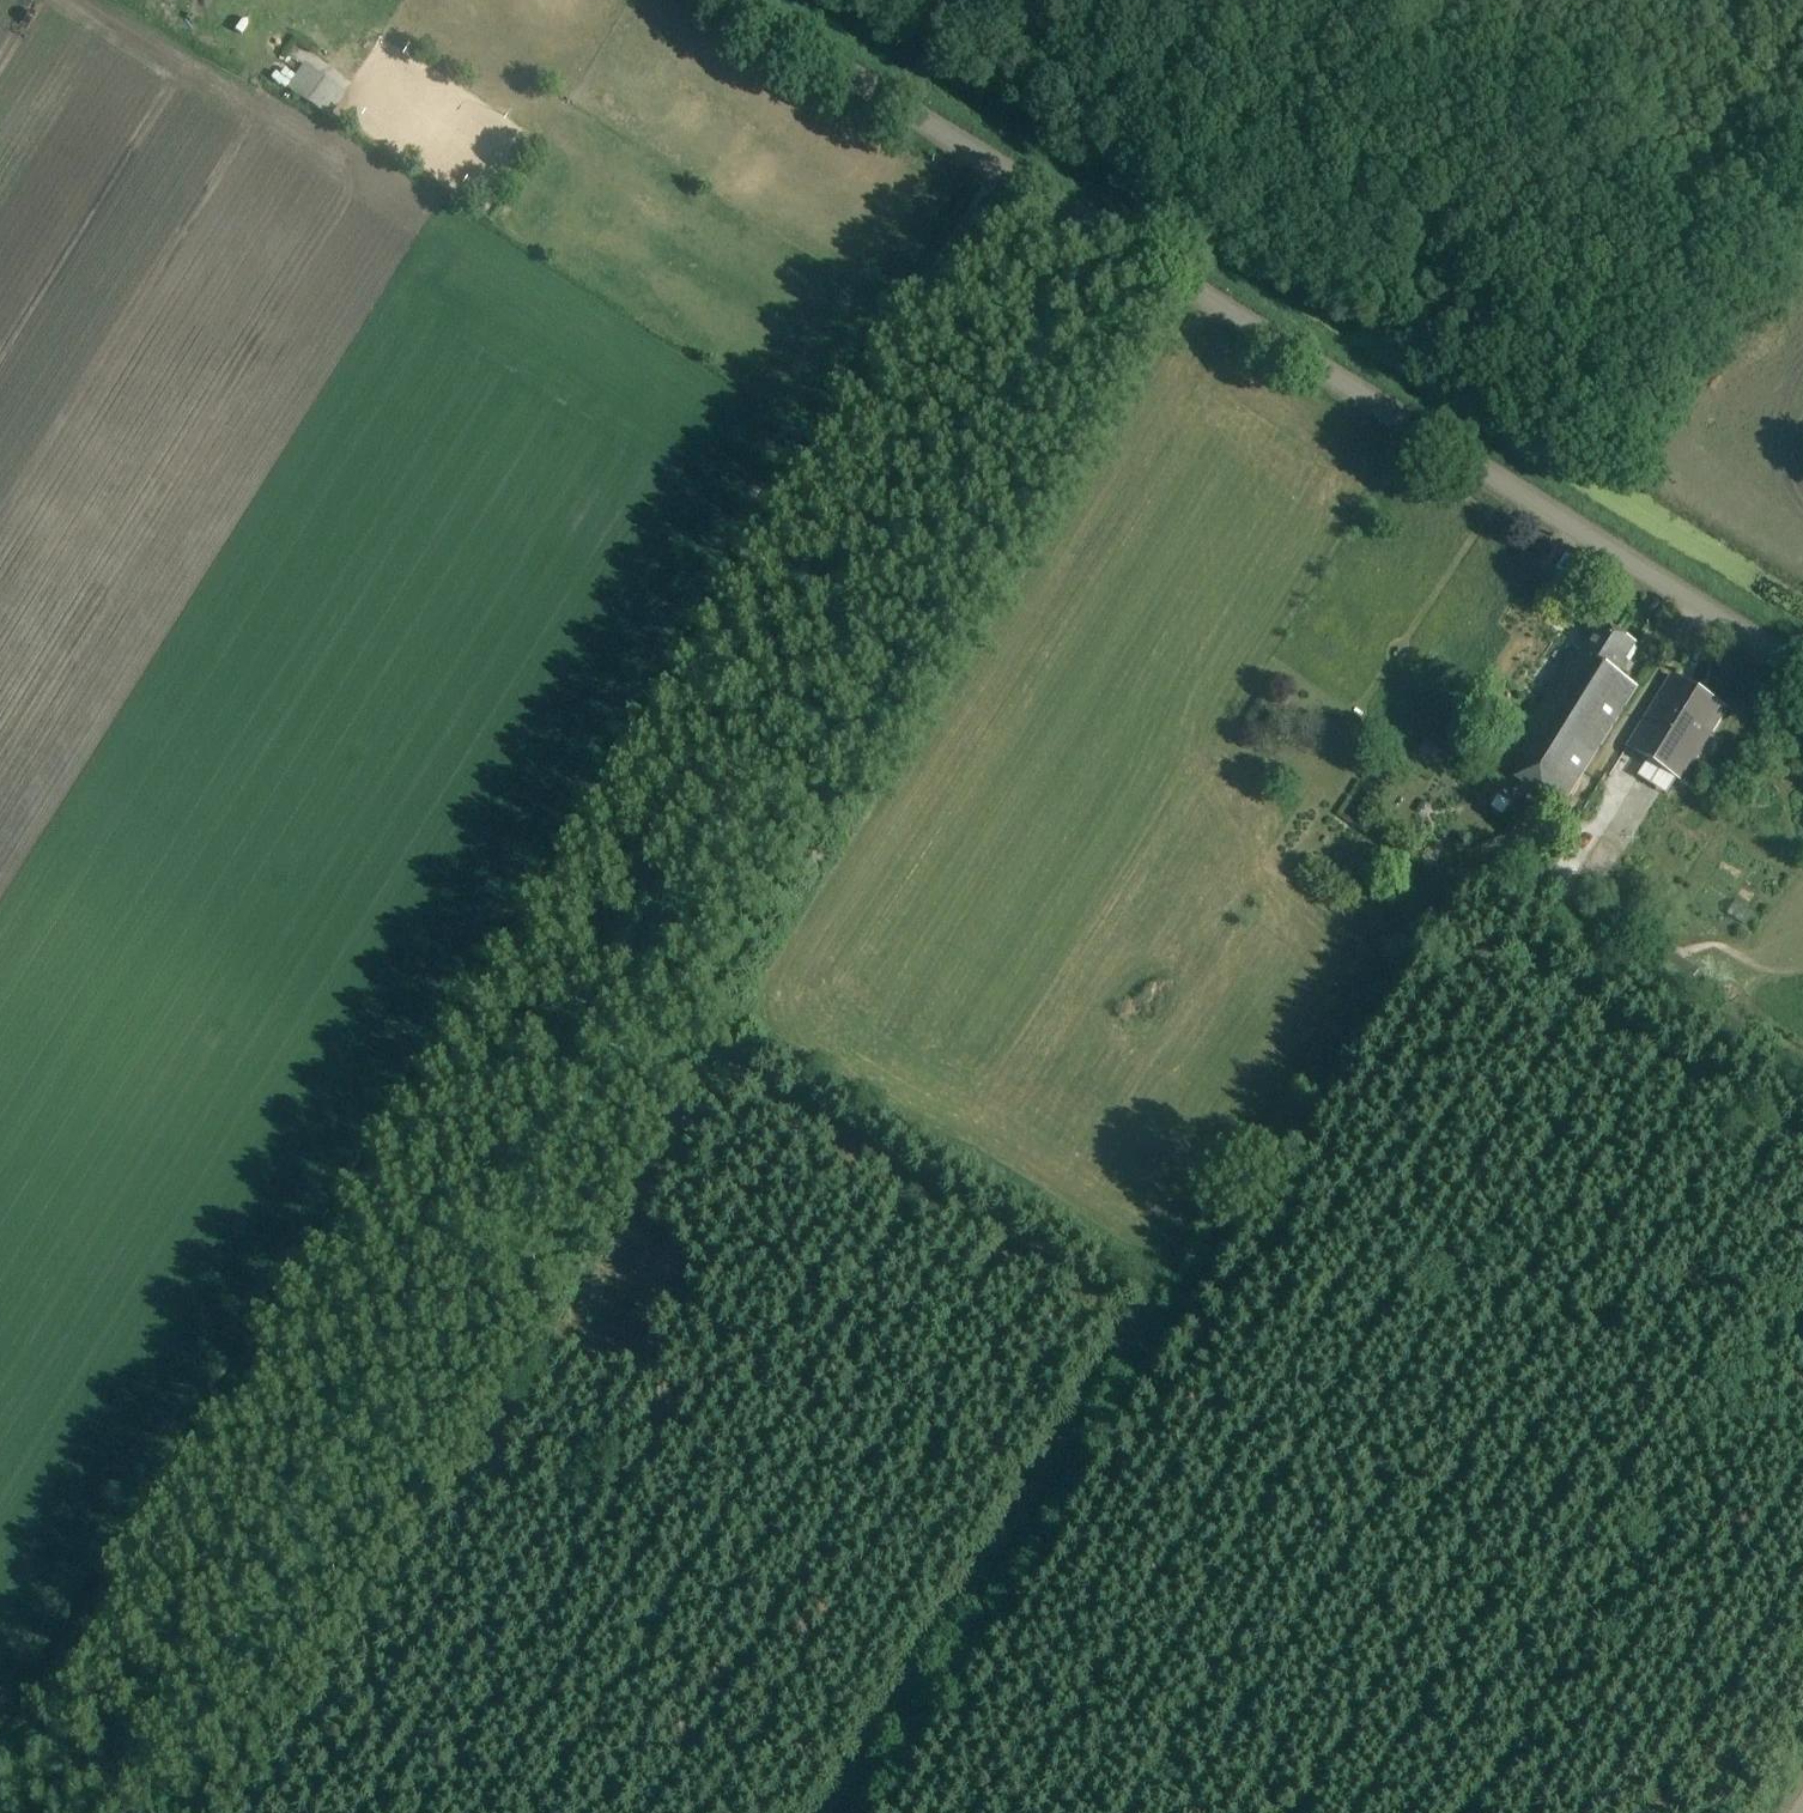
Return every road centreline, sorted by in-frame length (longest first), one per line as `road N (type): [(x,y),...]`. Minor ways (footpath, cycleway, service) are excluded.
road 1 (unclassified): [(730,0),(1802,671)]

